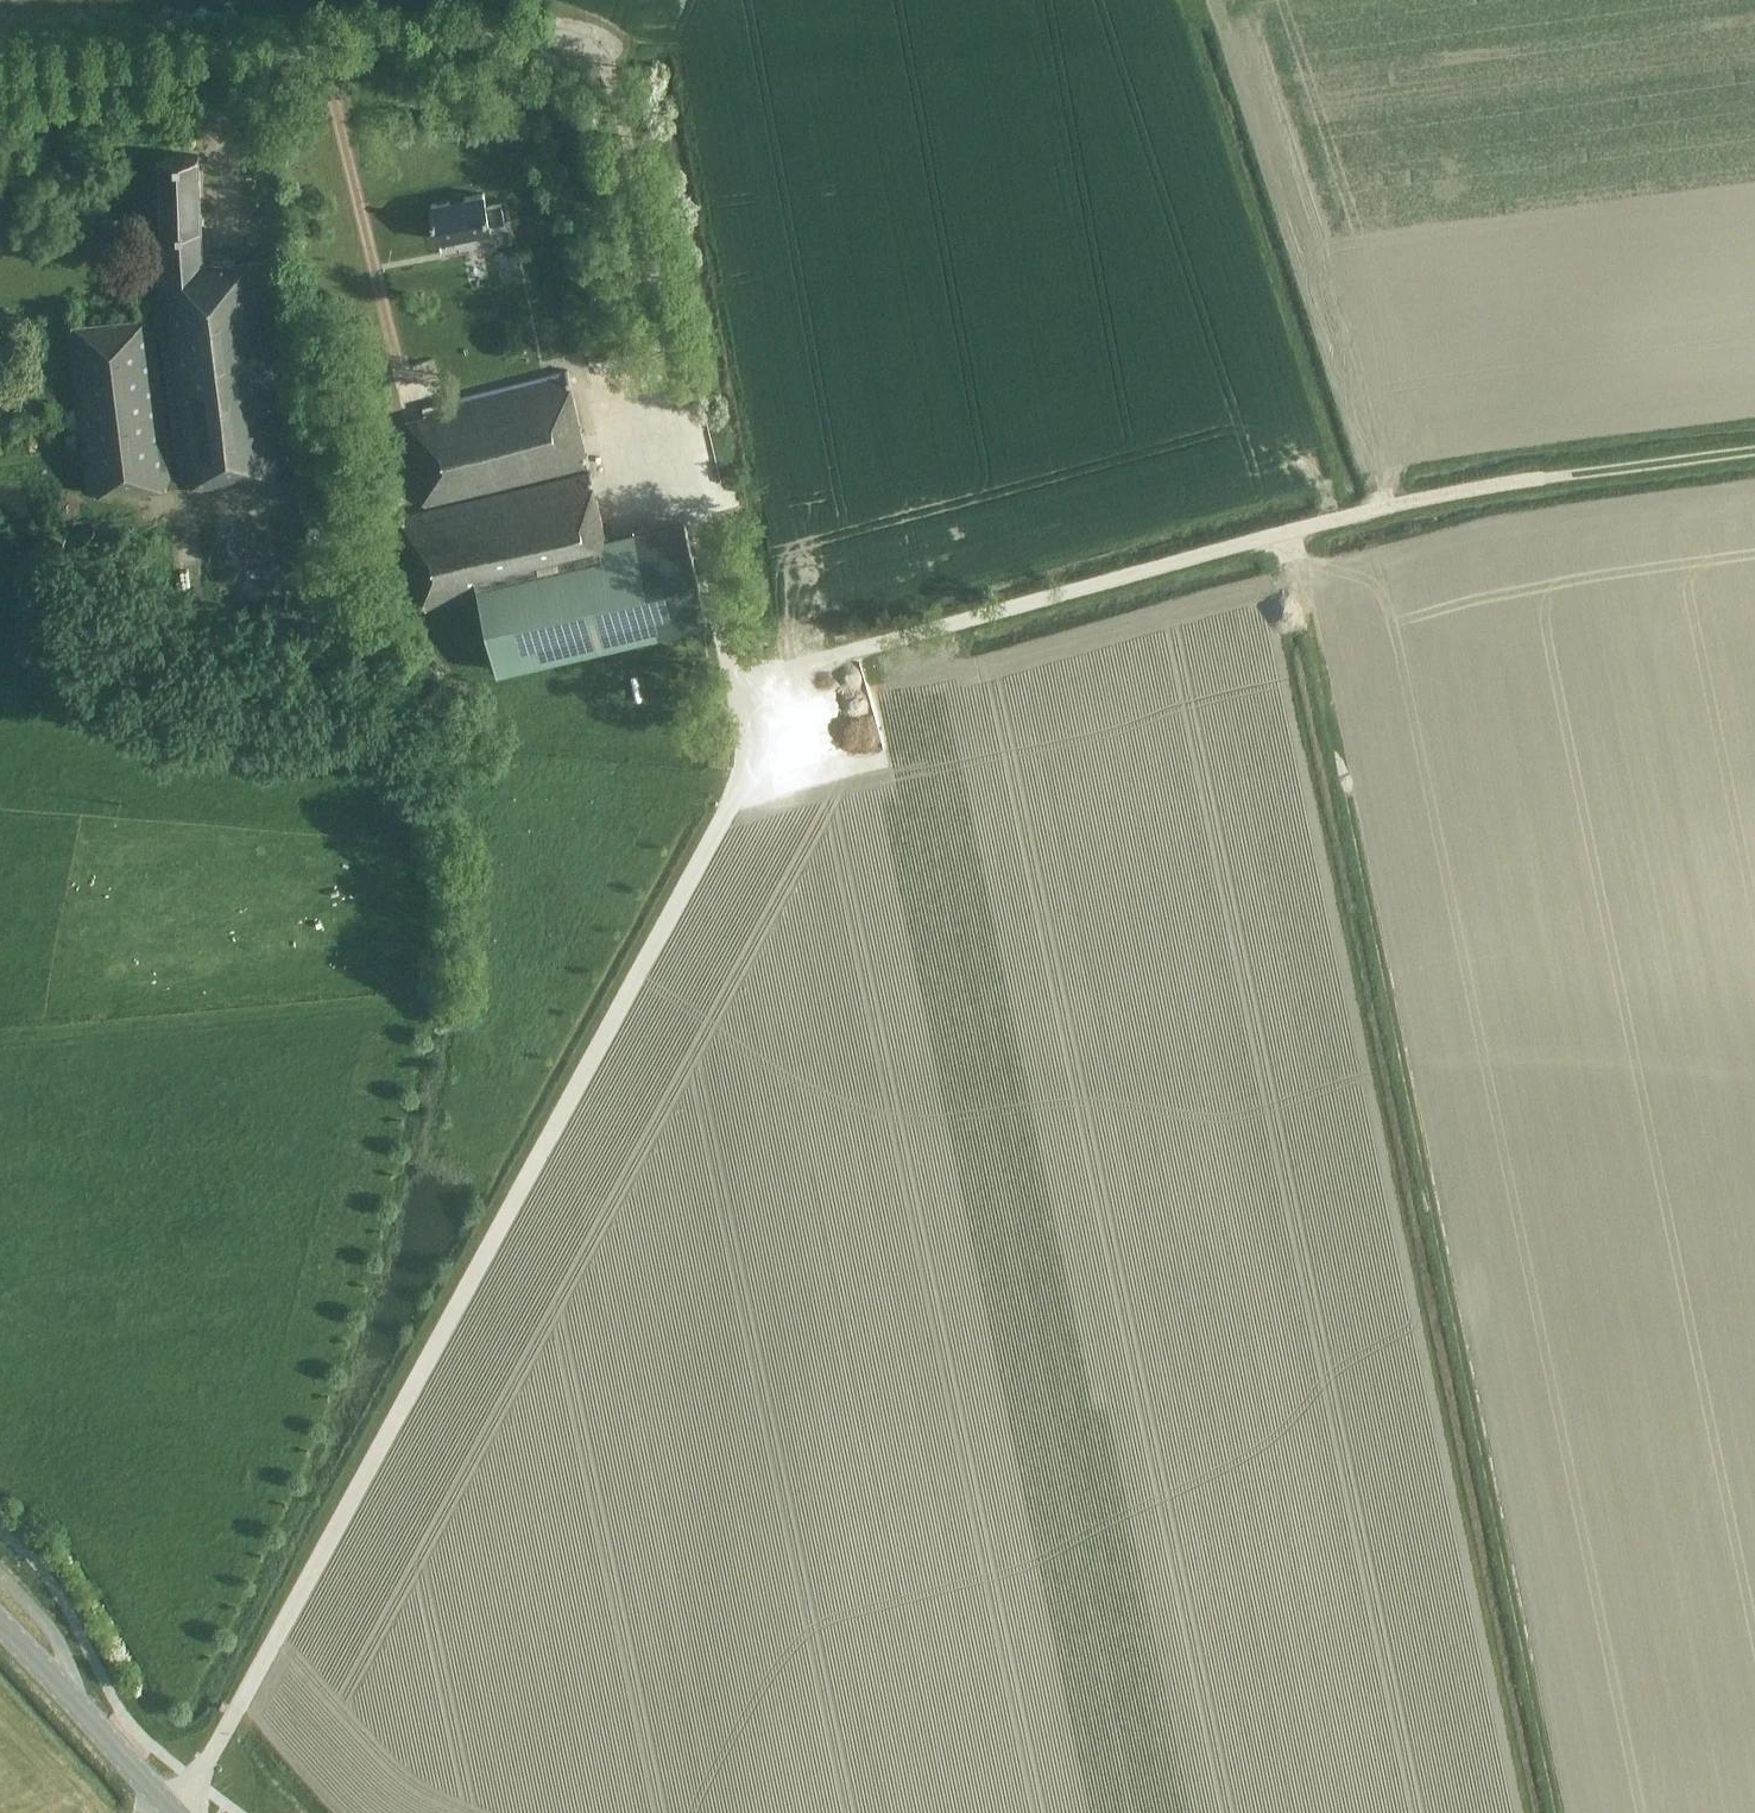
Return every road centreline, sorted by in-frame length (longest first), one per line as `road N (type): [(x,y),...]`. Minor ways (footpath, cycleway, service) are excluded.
road 1 (track): [(1286,532),(1356,806),(1558,1812)]
road 2 (residential): [(738,680),(719,623),(618,101),(596,52),(570,39),(526,35),(238,56),(0,54)]
road 3 (track): [(738,680),(1286,532),(1466,492),(1754,454)]
road 4 (secondary): [(169,1812),(0,1630)]

